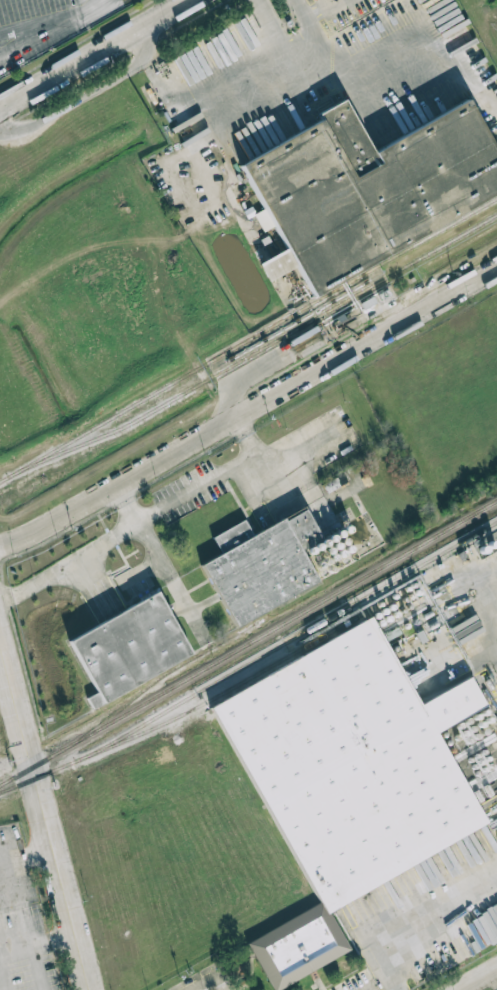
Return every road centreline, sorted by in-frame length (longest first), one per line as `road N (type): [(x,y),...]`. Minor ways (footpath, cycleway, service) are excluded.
road 1 (residential): [(0,547),(54,525),(496,270)]
road 2 (residential): [(91,989),(0,644)]
road 3 (residential): [(186,0),(0,106)]

